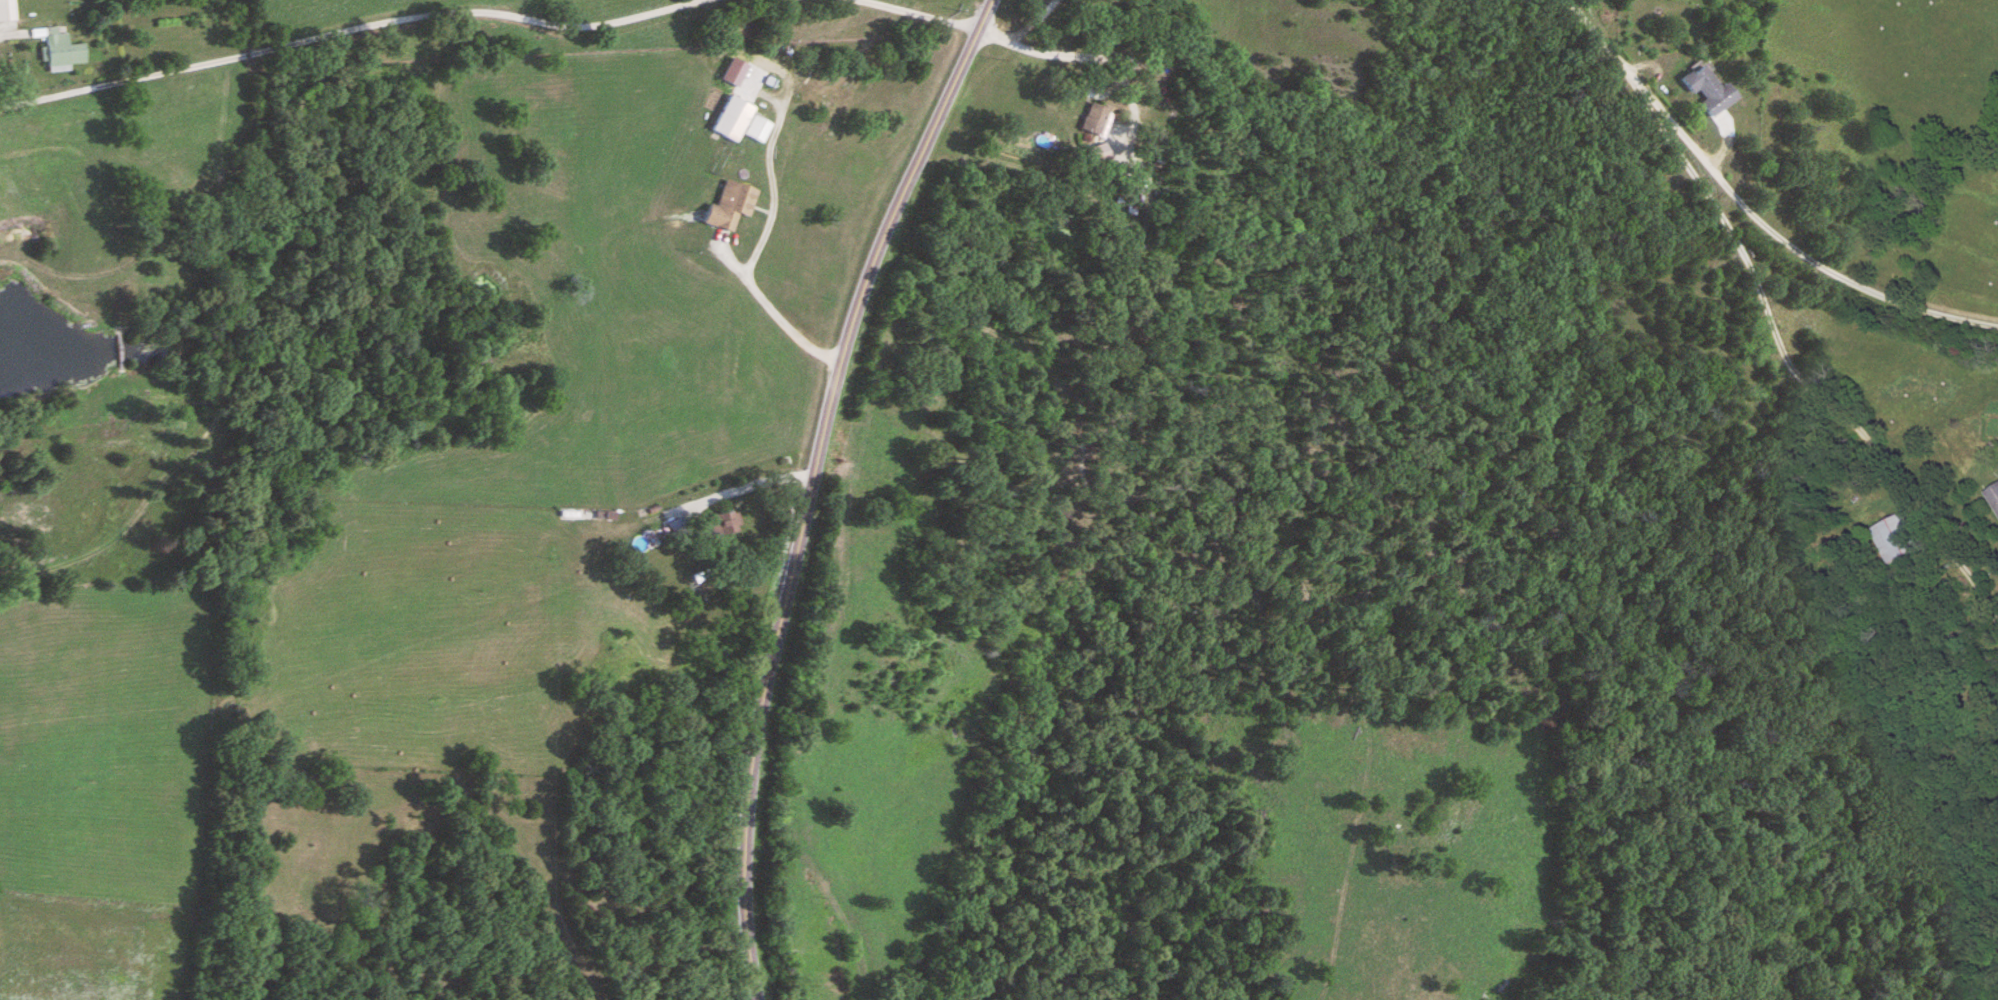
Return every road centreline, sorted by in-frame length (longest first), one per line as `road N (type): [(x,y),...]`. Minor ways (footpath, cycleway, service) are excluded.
road 1 (secondary): [(761,999),(736,876),(746,760),(795,529),(874,254),(988,0)]

